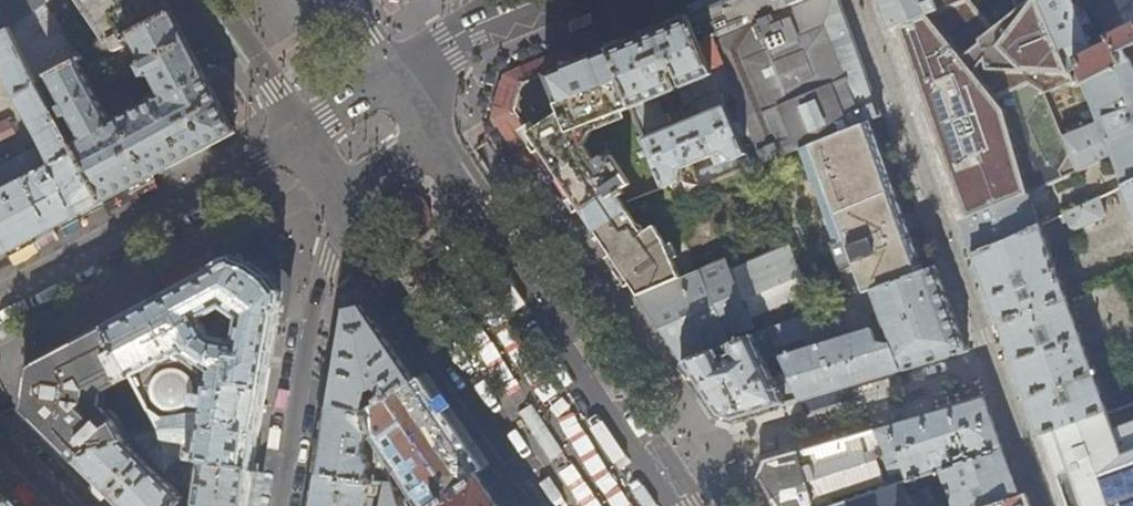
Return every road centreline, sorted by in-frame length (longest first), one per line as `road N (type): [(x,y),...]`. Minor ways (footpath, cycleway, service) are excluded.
road 1 (primary): [(669,505),(425,144)]
road 2 (primary): [(344,205),(547,505)]
road 3 (tertiary): [(298,135),(0,300)]
road 4 (residential): [(279,505),(318,287),(344,205)]
road 5 (tertiary): [(545,0),(444,42),(382,80)]
road 6 (primary): [(212,0),(298,135)]

